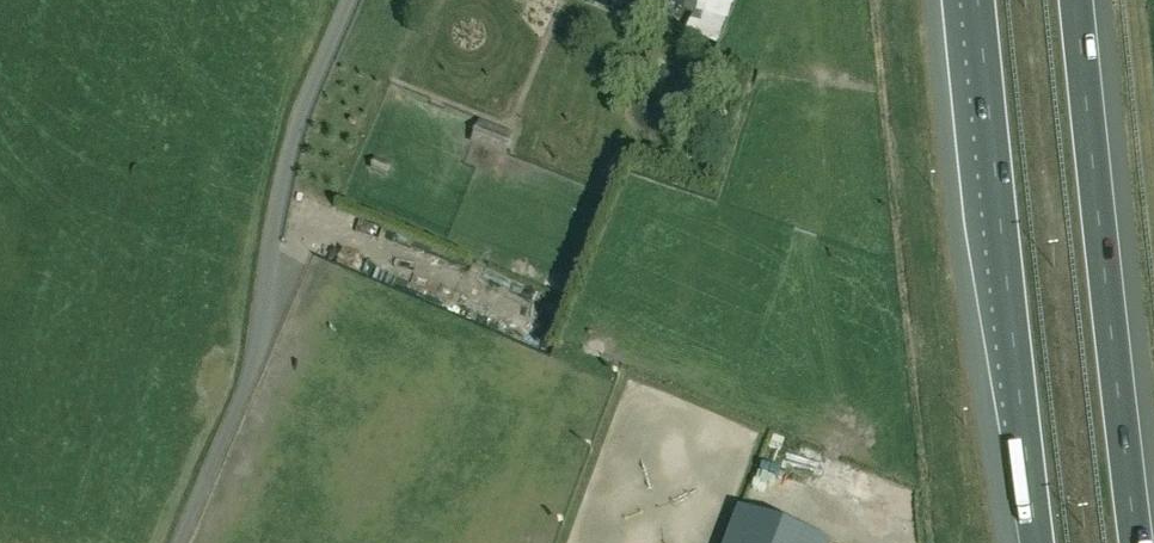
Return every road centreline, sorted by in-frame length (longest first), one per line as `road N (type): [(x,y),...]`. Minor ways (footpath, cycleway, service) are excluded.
road 1 (unclassified): [(181,542),(231,429),(262,324),(287,161),(347,0)]
road 2 (motorway): [(980,0),(1038,542)]
road 3 (motorway): [(1140,542),(1083,0)]

